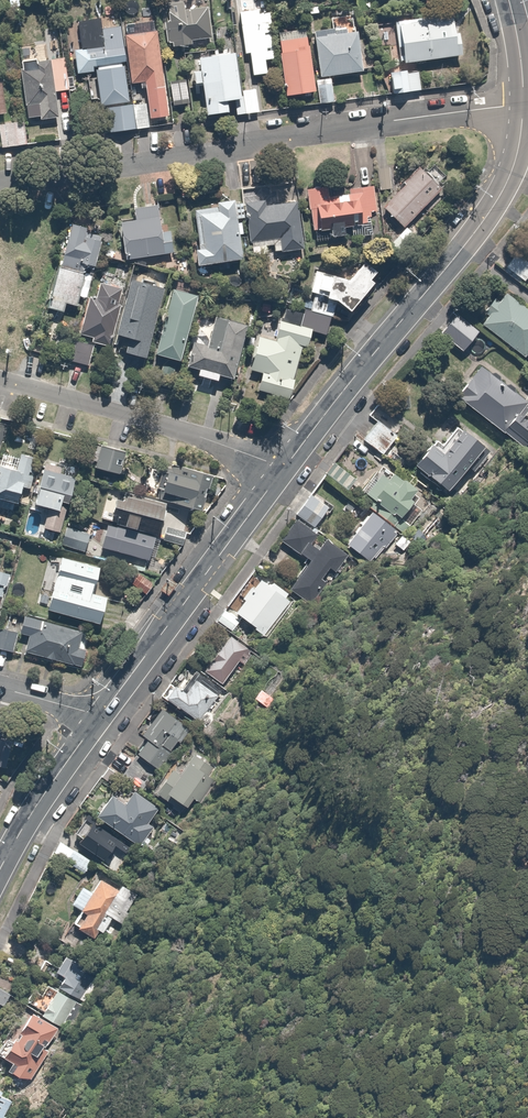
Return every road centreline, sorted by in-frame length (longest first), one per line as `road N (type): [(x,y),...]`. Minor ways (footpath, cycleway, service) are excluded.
road 1 (residential): [(523,104),(0,180)]
road 2 (secondary): [(523,104),(517,154),(500,197),(281,471)]
road 3 (secondary): [(281,471),(103,716)]
road 4 (residential): [(281,471),(200,436),(0,376)]
road 5 (secondary): [(103,716),(43,793),(0,870)]

